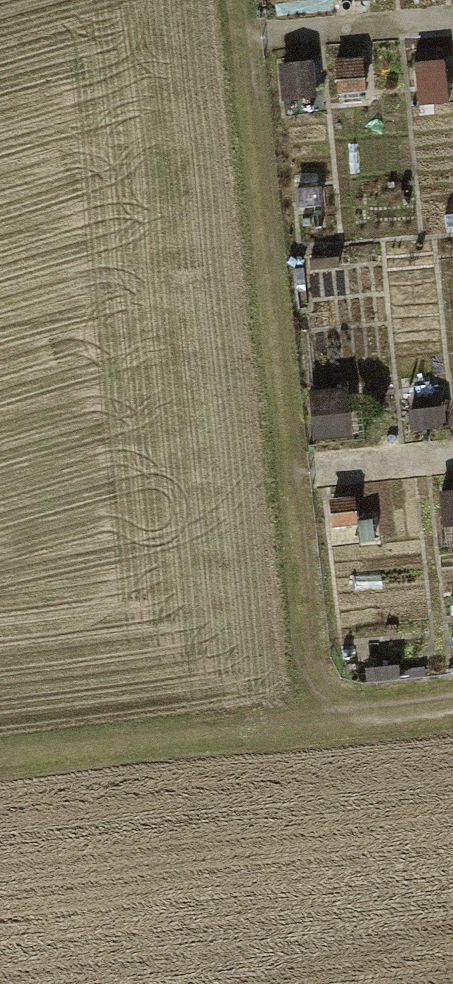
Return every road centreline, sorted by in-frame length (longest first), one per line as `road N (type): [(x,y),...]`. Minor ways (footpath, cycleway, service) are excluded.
road 1 (track): [(309,720),(235,0)]
road 2 (track): [(0,754),(452,703)]

